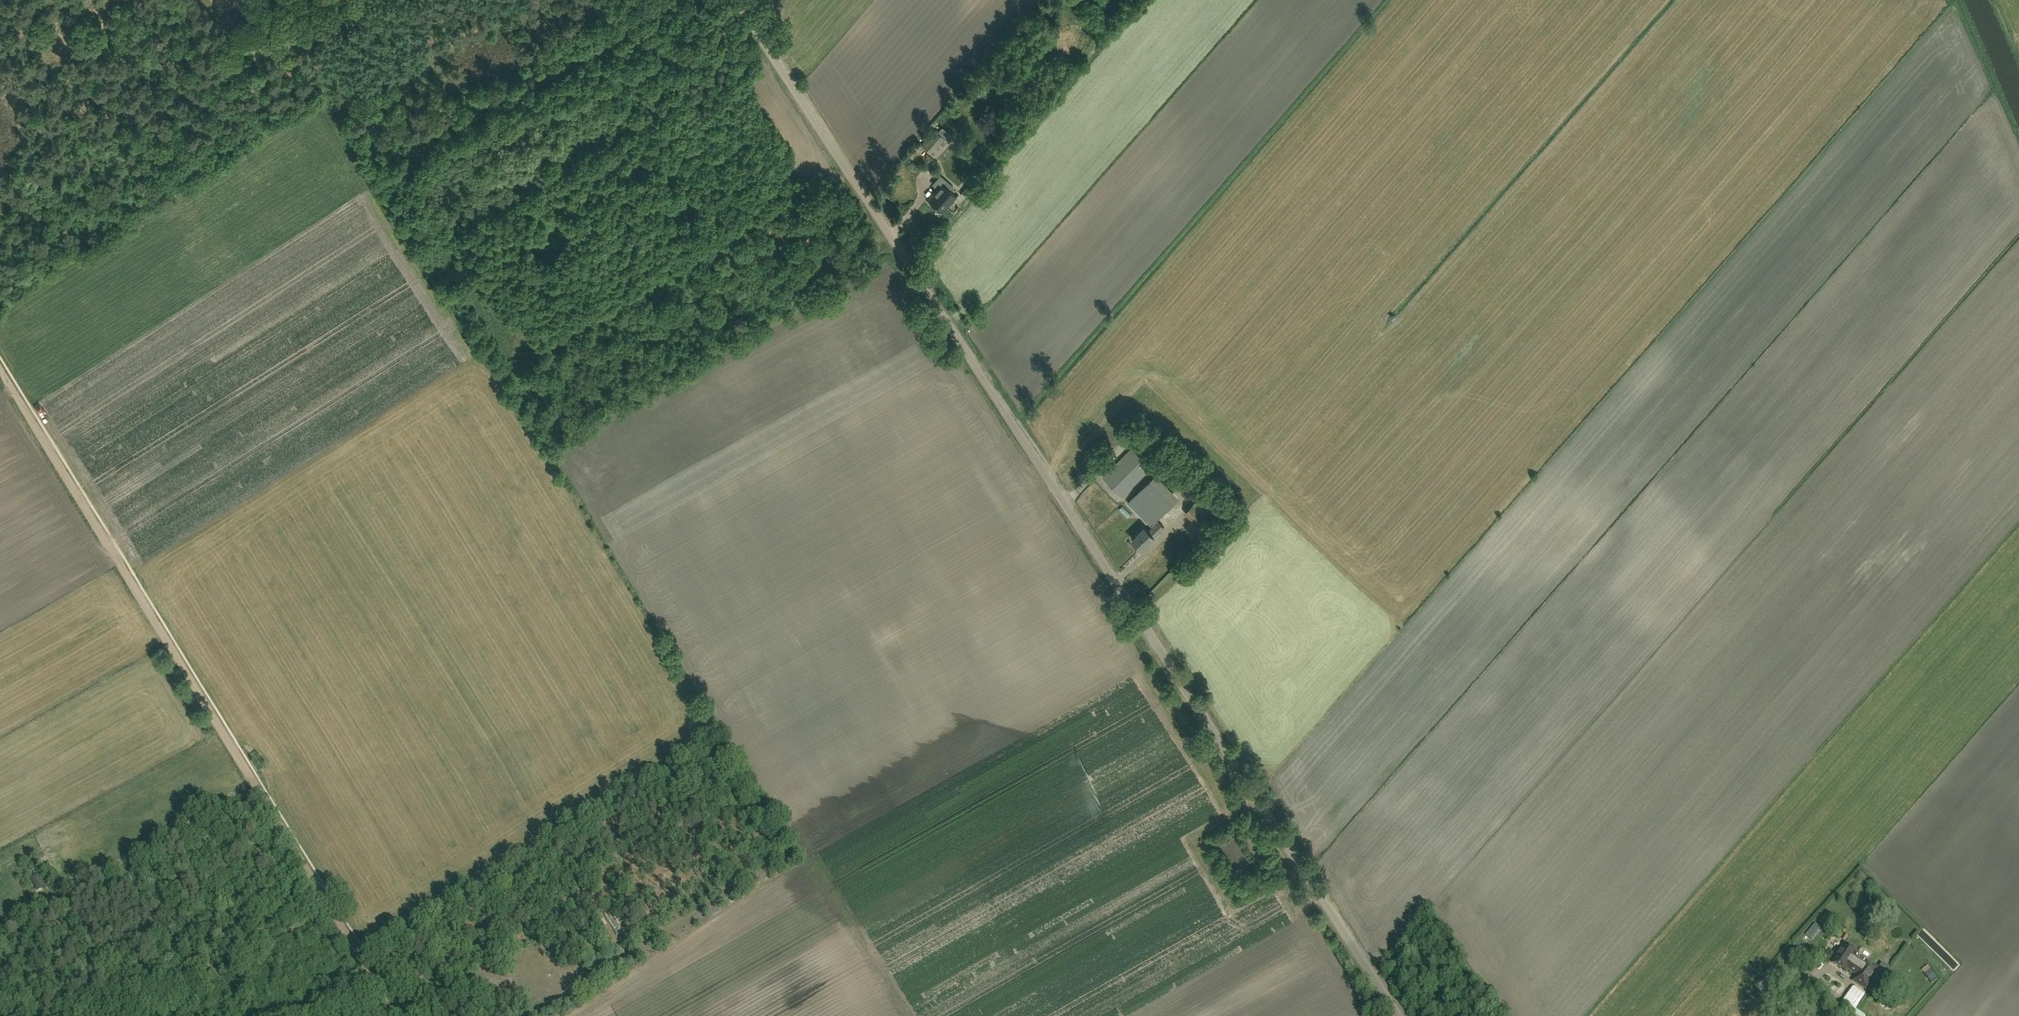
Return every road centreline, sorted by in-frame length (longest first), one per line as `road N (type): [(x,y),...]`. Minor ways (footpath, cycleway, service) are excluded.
road 1 (unclassified): [(1399,1015),(736,0)]
road 2 (track): [(396,1015),(0,370)]

